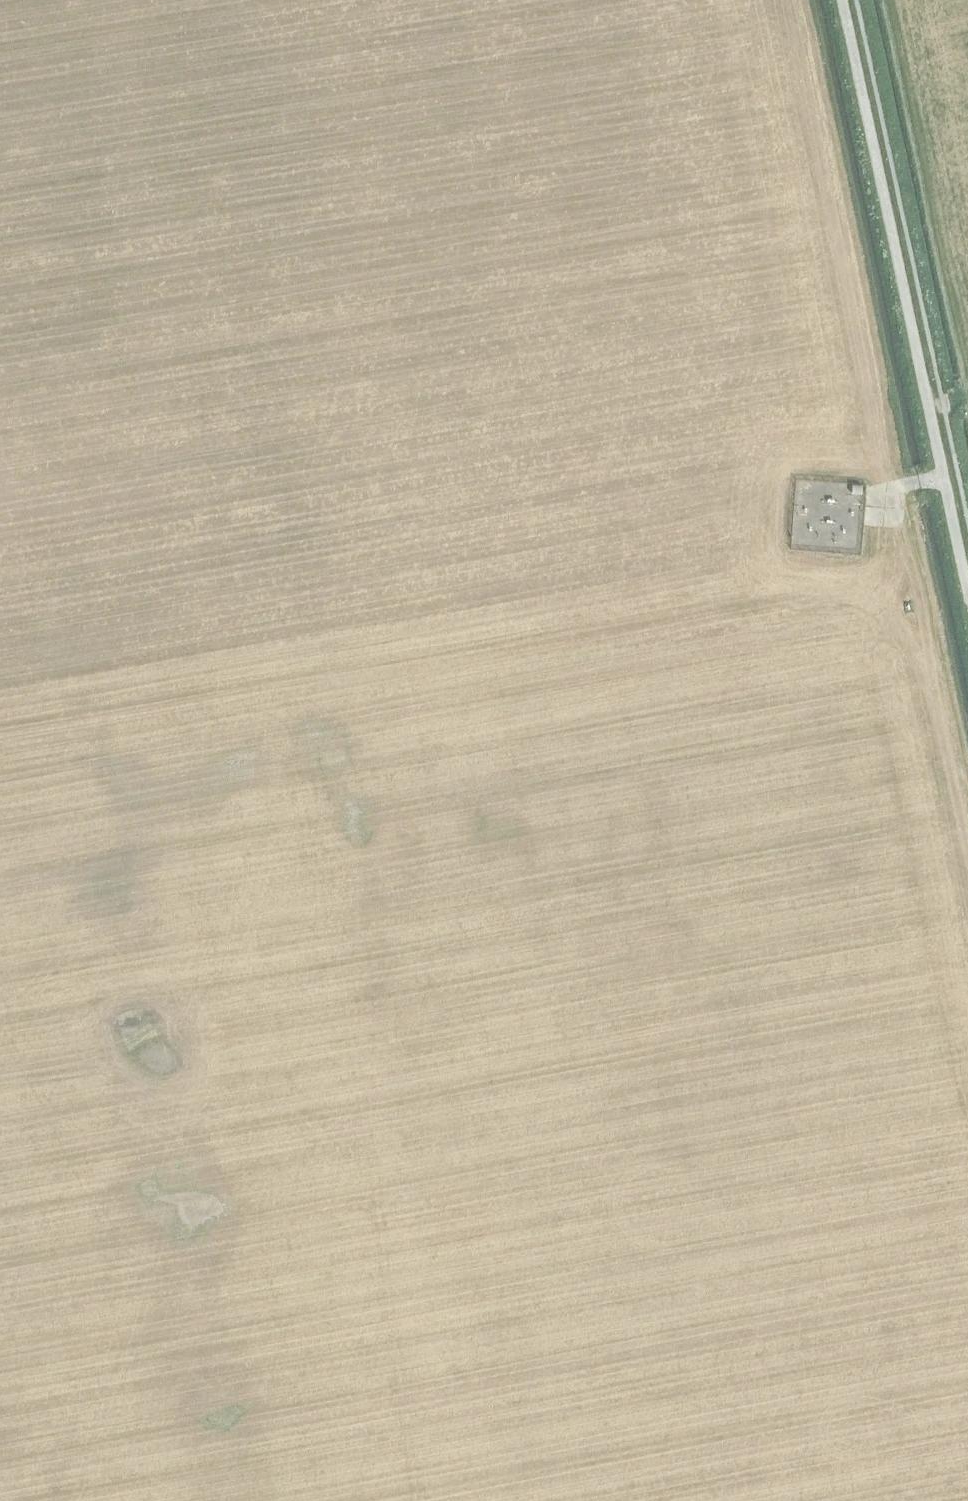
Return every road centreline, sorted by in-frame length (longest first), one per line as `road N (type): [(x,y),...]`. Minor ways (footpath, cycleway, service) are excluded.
road 1 (unclassified): [(967,596),(842,0)]

